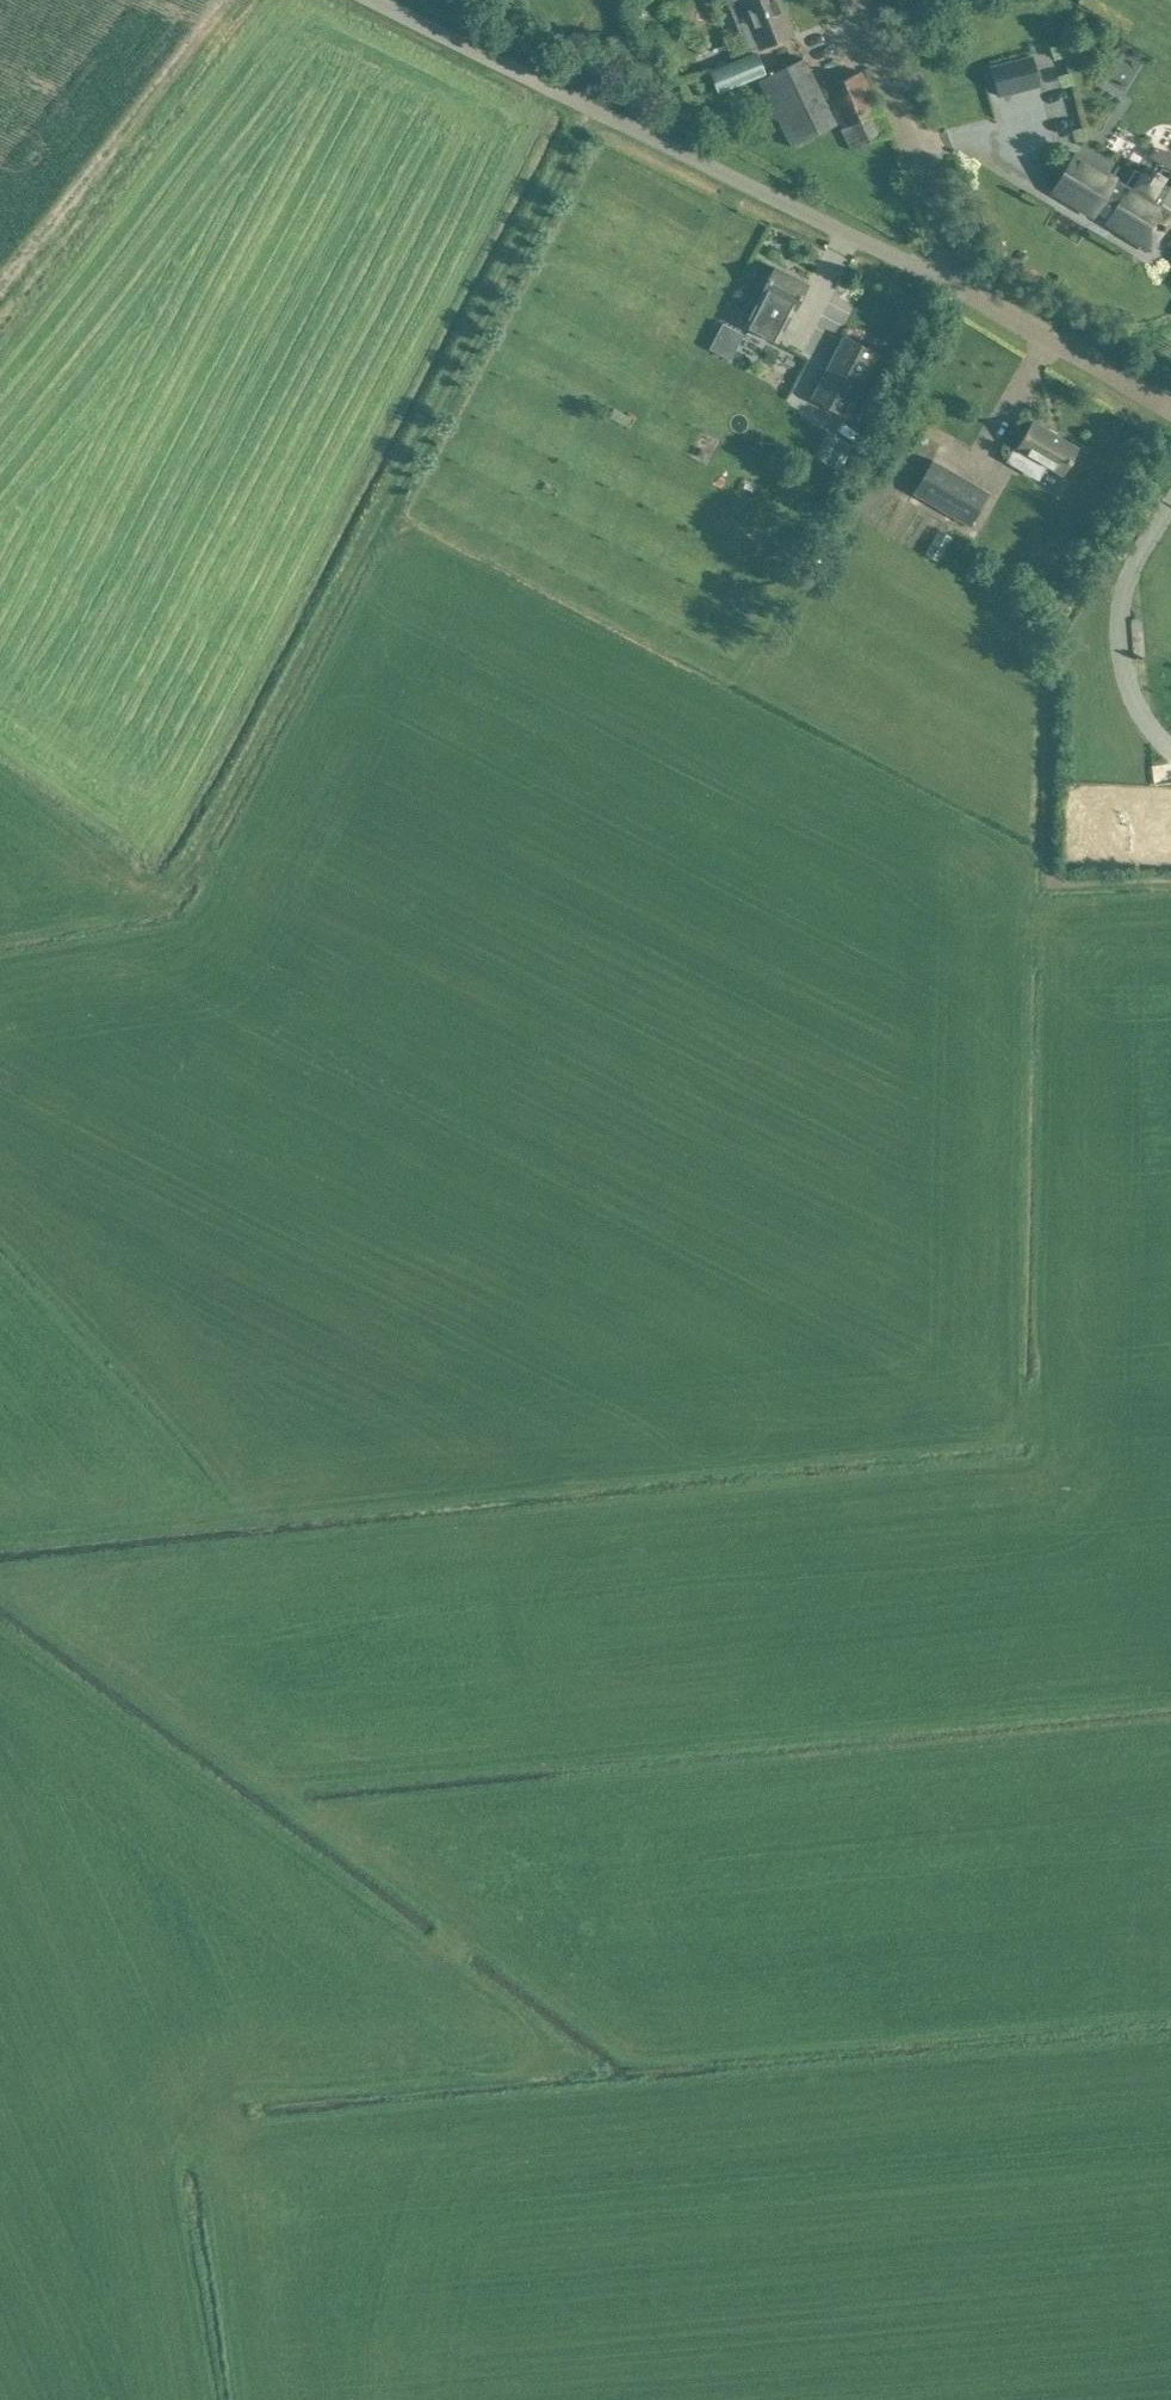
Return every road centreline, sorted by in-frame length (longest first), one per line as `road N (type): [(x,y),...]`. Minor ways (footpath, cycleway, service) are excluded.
road 1 (track): [(176,899),(593,109)]
road 2 (unclassified): [(971,292),(372,0)]
road 3 (track): [(0,304),(242,0)]
road 4 (unclassified): [(971,292),(854,0)]
road 5 (unclassified): [(1170,411),(971,292)]

